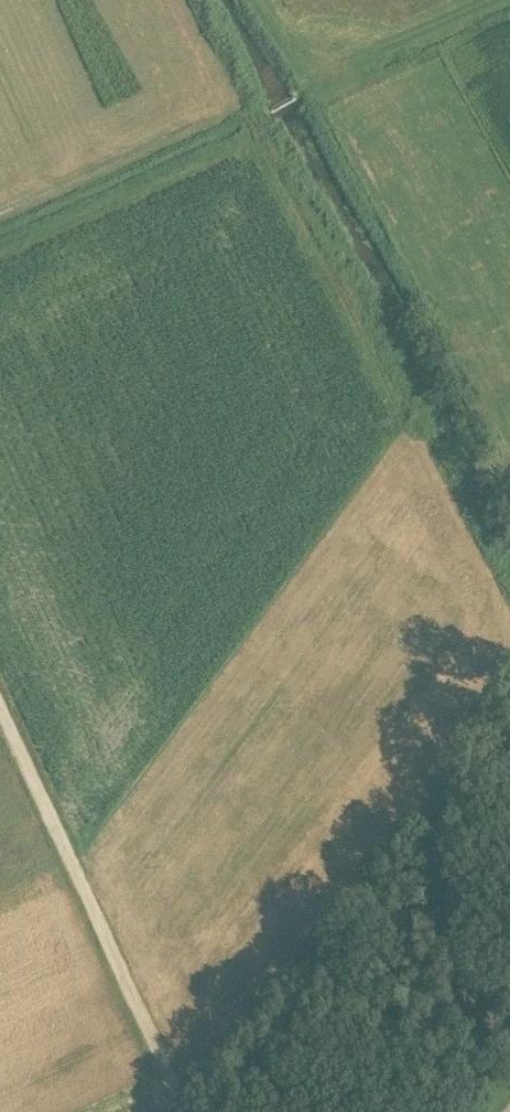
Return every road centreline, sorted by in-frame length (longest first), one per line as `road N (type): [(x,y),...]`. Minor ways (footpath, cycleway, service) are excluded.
road 1 (track): [(0,710),(181,1111)]

